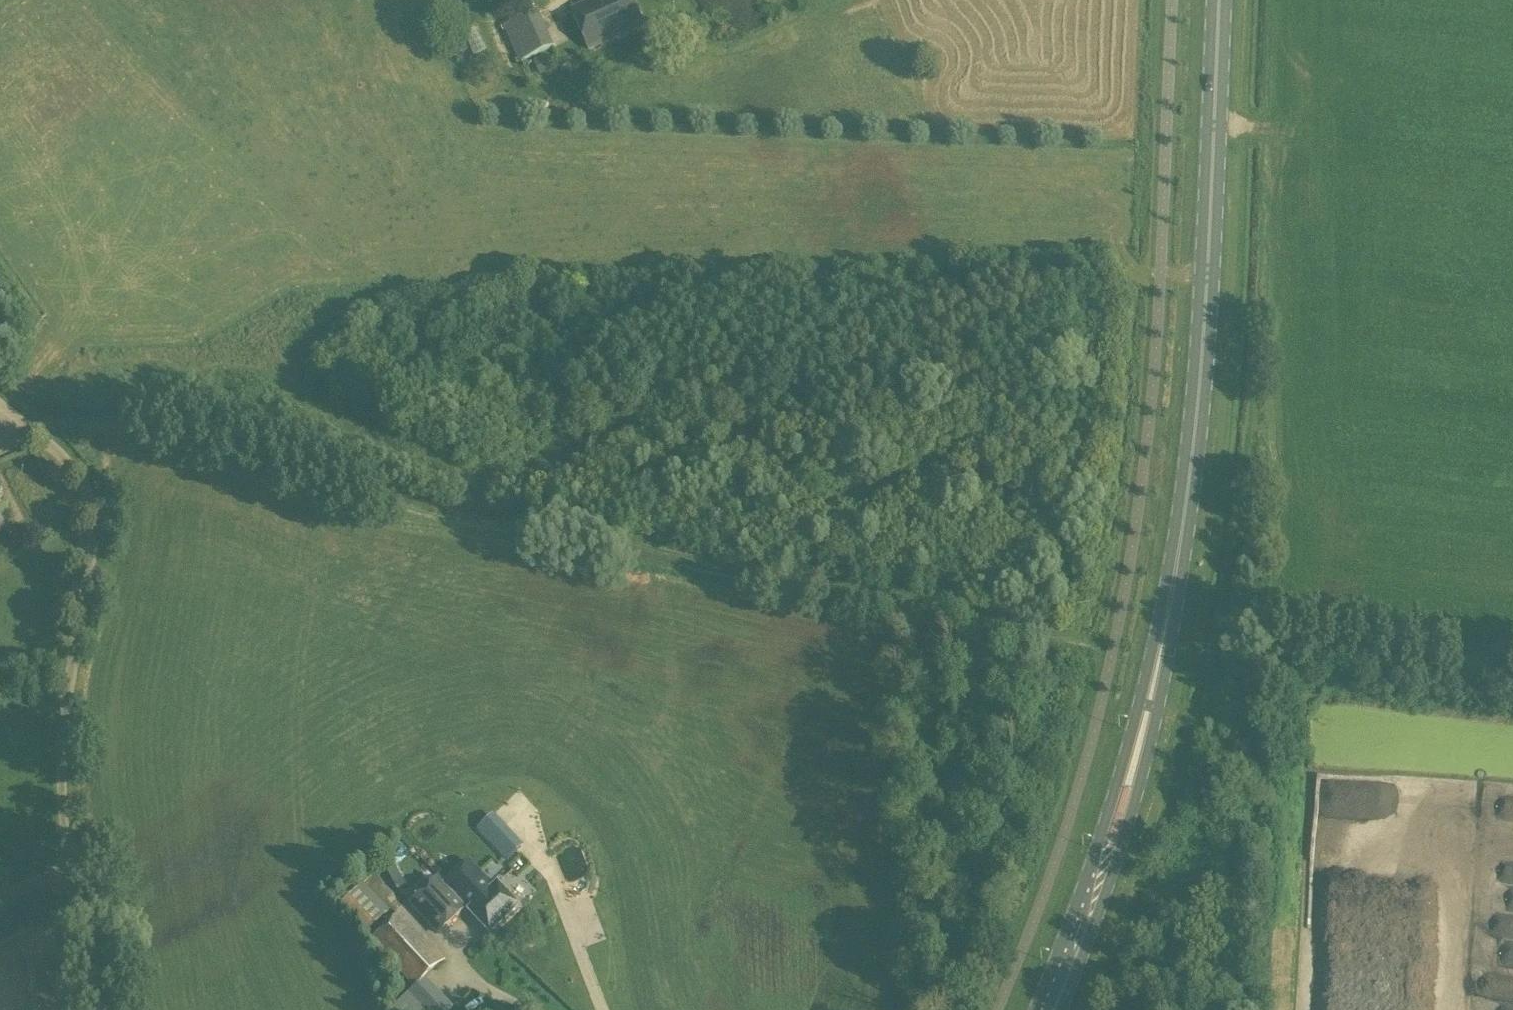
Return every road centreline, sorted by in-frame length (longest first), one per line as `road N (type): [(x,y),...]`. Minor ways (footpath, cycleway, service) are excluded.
road 1 (primary): [(1045,1009),(1117,824),(1171,615),(1196,444),(1221,0)]
road 2 (unclassified): [(92,1009),(65,837),(64,732),(92,518),(81,479),(1,408)]

